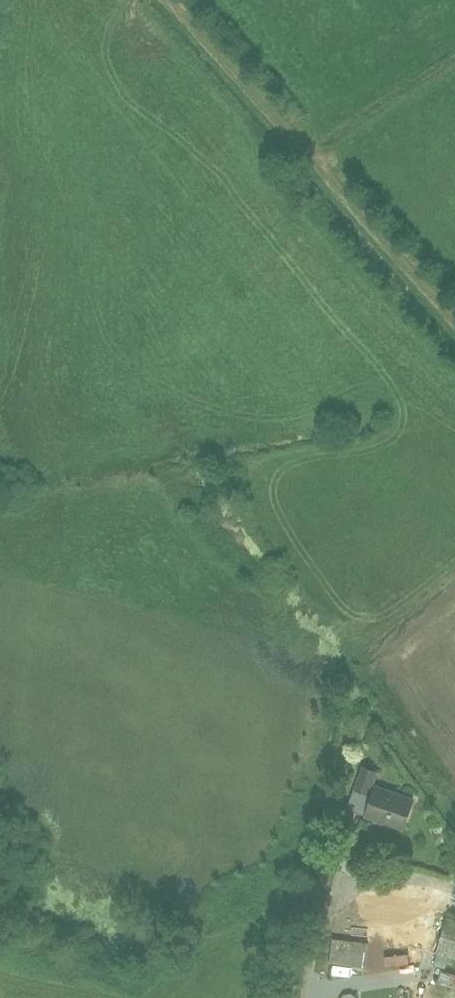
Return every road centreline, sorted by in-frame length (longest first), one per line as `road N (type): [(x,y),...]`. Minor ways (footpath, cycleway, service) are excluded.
road 1 (track): [(176,0),(454,315)]

